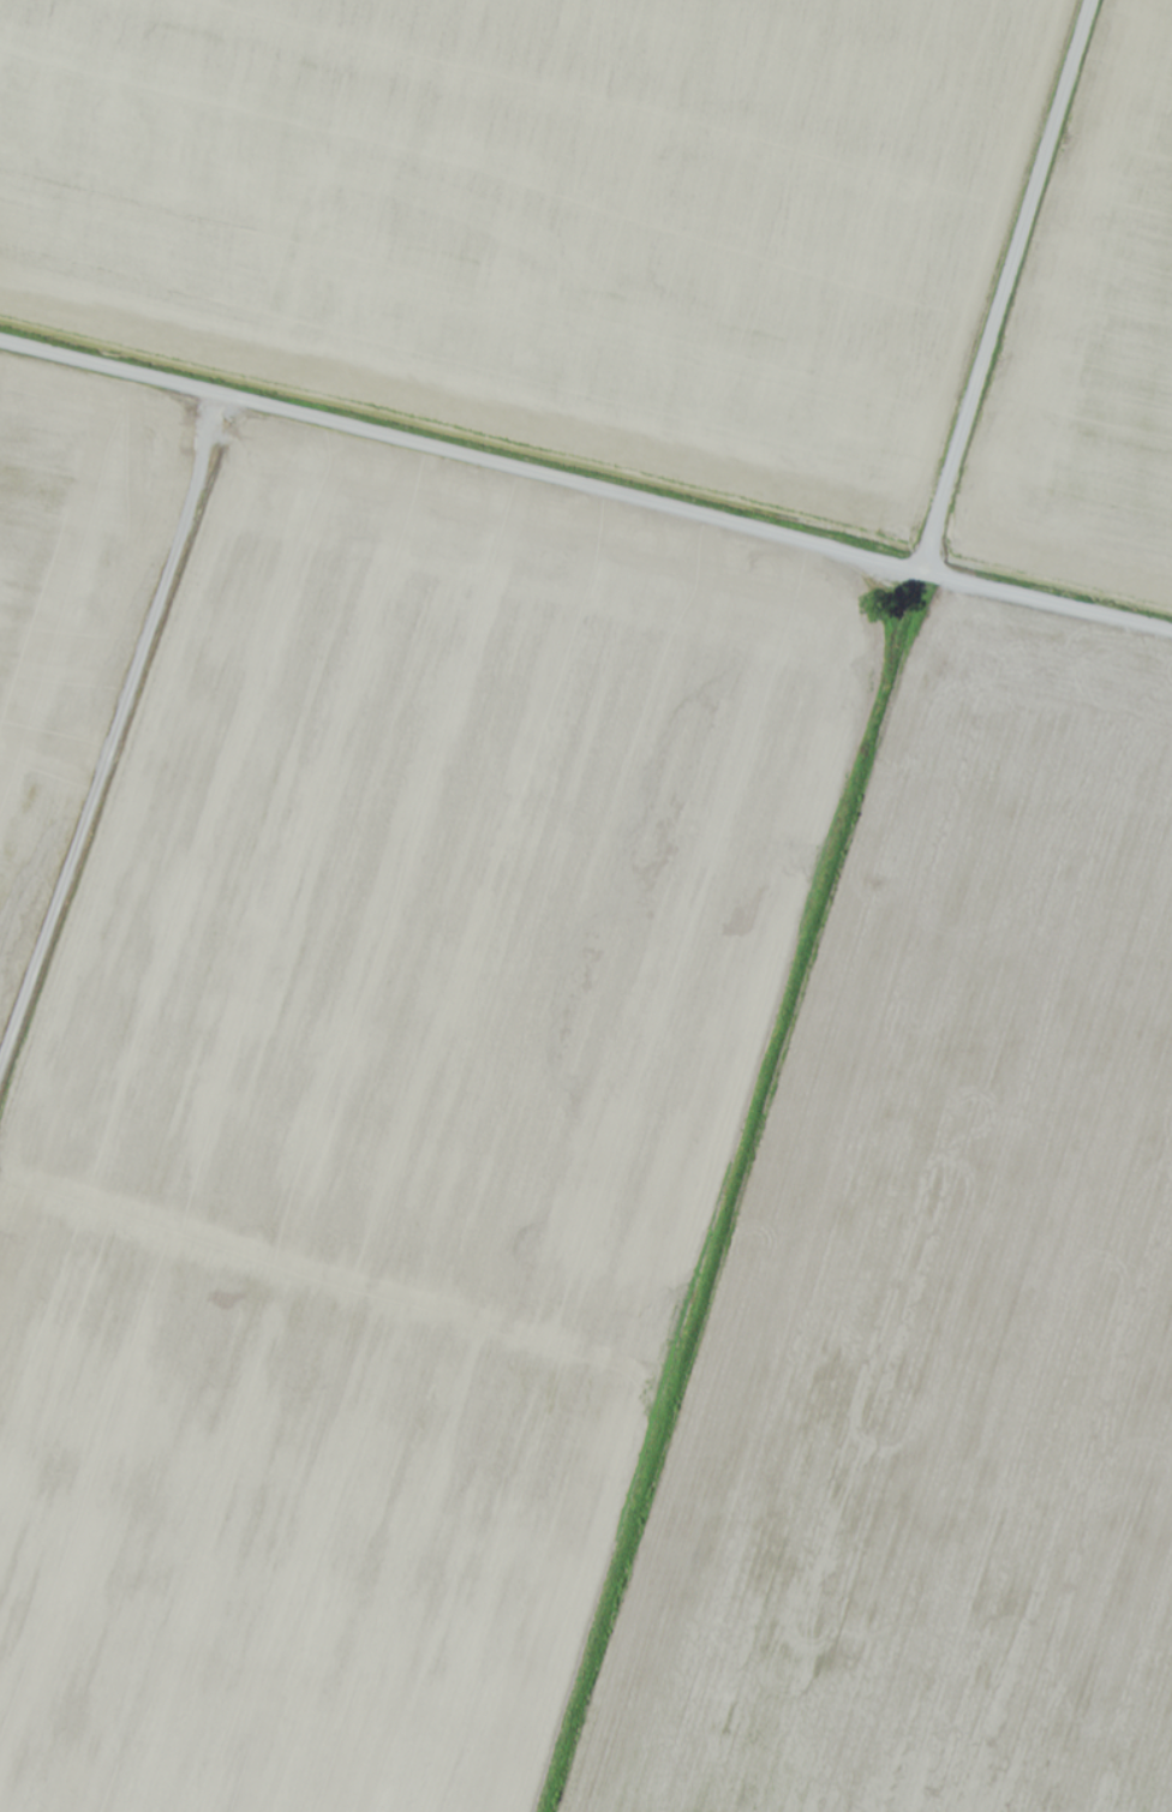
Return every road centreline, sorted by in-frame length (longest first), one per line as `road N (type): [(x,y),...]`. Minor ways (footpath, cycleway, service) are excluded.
road 1 (residential): [(0,340),(1171,631)]
road 2 (residential): [(921,570),(1095,0)]

